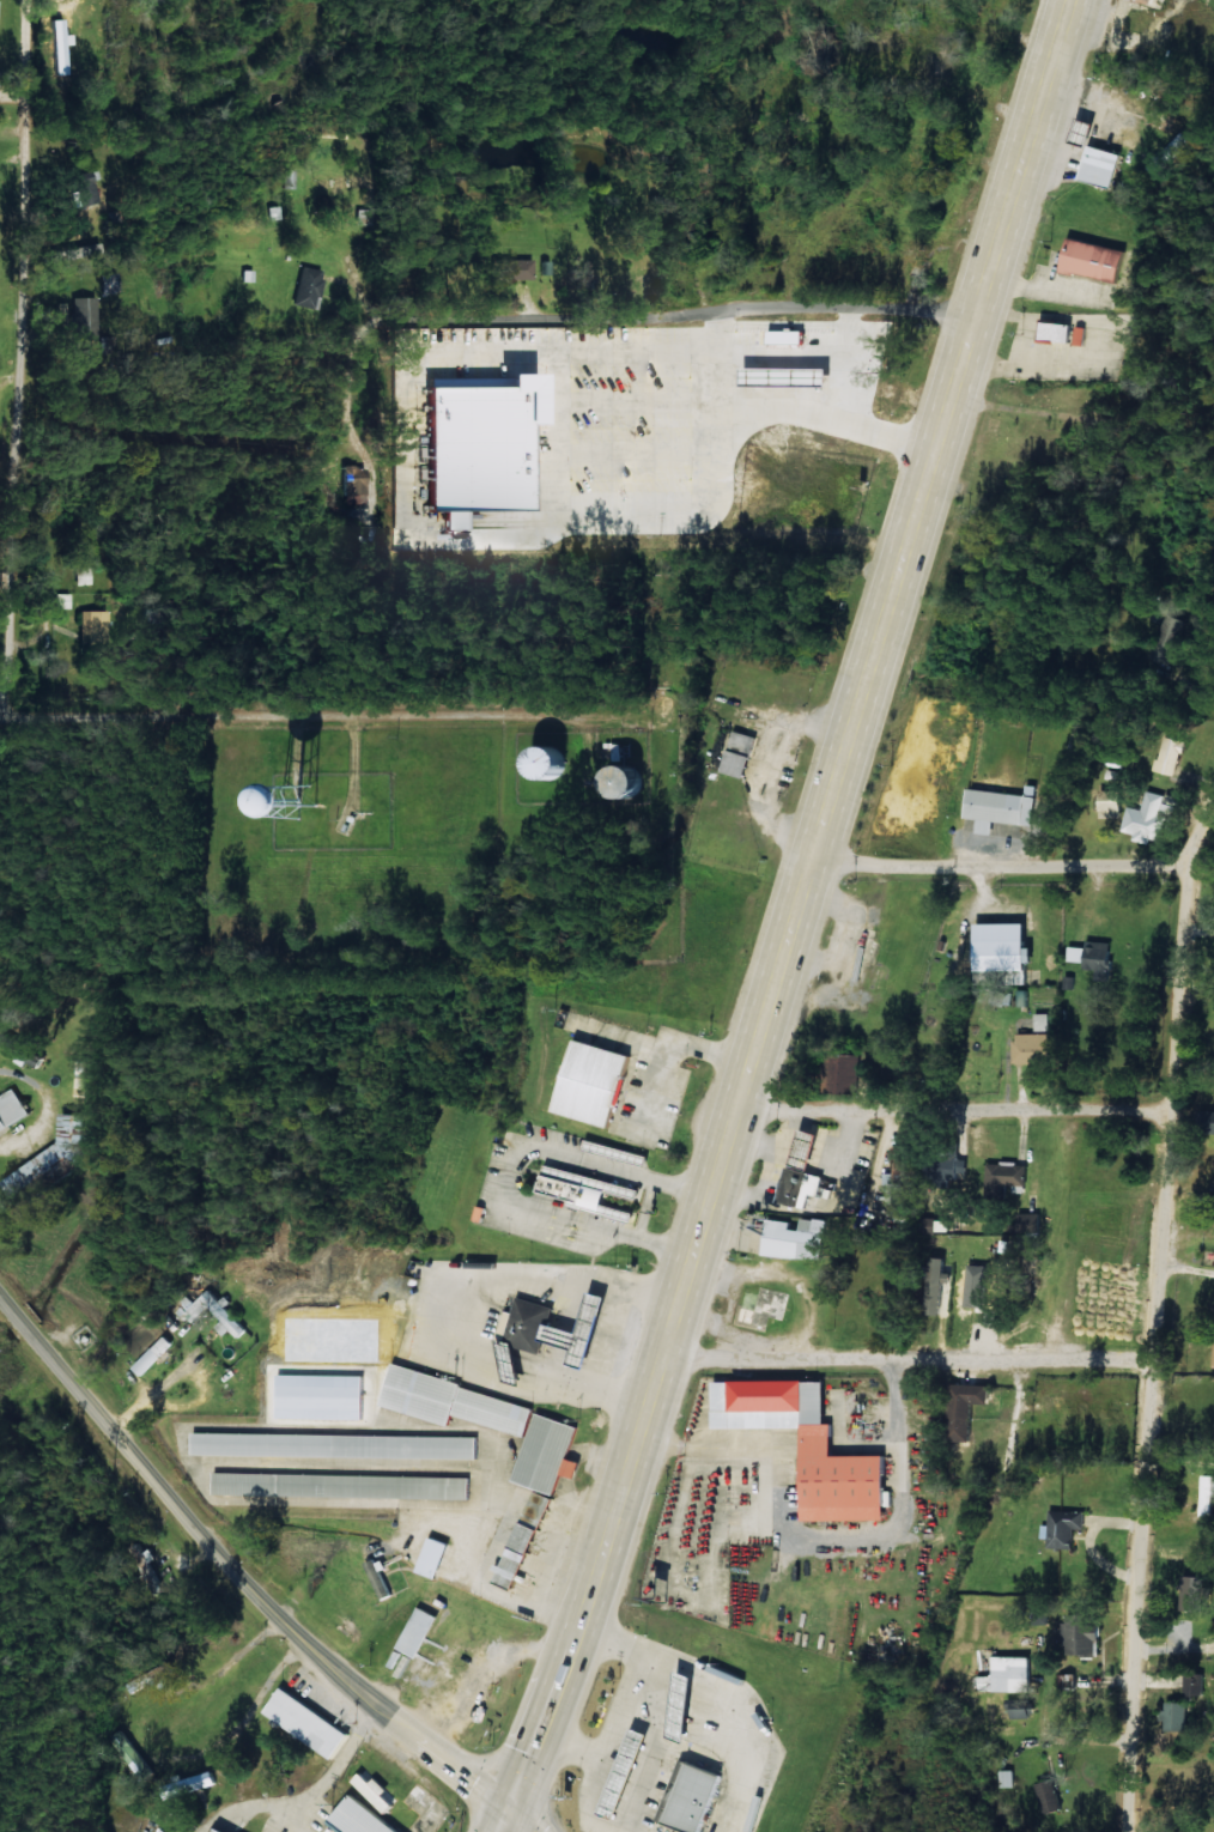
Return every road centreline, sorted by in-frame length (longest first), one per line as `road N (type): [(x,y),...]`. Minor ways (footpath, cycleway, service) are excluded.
road 1 (trunk): [(498,1831),(559,1690),(609,1535),(910,532)]
road 2 (residential): [(1213,820),(1188,866),(1154,1361),(1135,1831)]
road 3 (tertiary): [(0,1291),(219,1553),(358,1693),(509,1812)]
road 4 (residential): [(11,711),(6,570),(23,0)]
road 5 (residential): [(11,711),(655,694)]
road 6 (residential): [(394,332),(975,317)]
road 7 (trunk): [(910,532),(1071,0)]
road 8 (residential): [(1154,1361),(660,1360)]
road 9 (residential): [(1169,1115),(739,1109)]
road 10 (residential): [(1188,866),(811,865)]
road 11 (residential): [(394,332),(397,199)]

